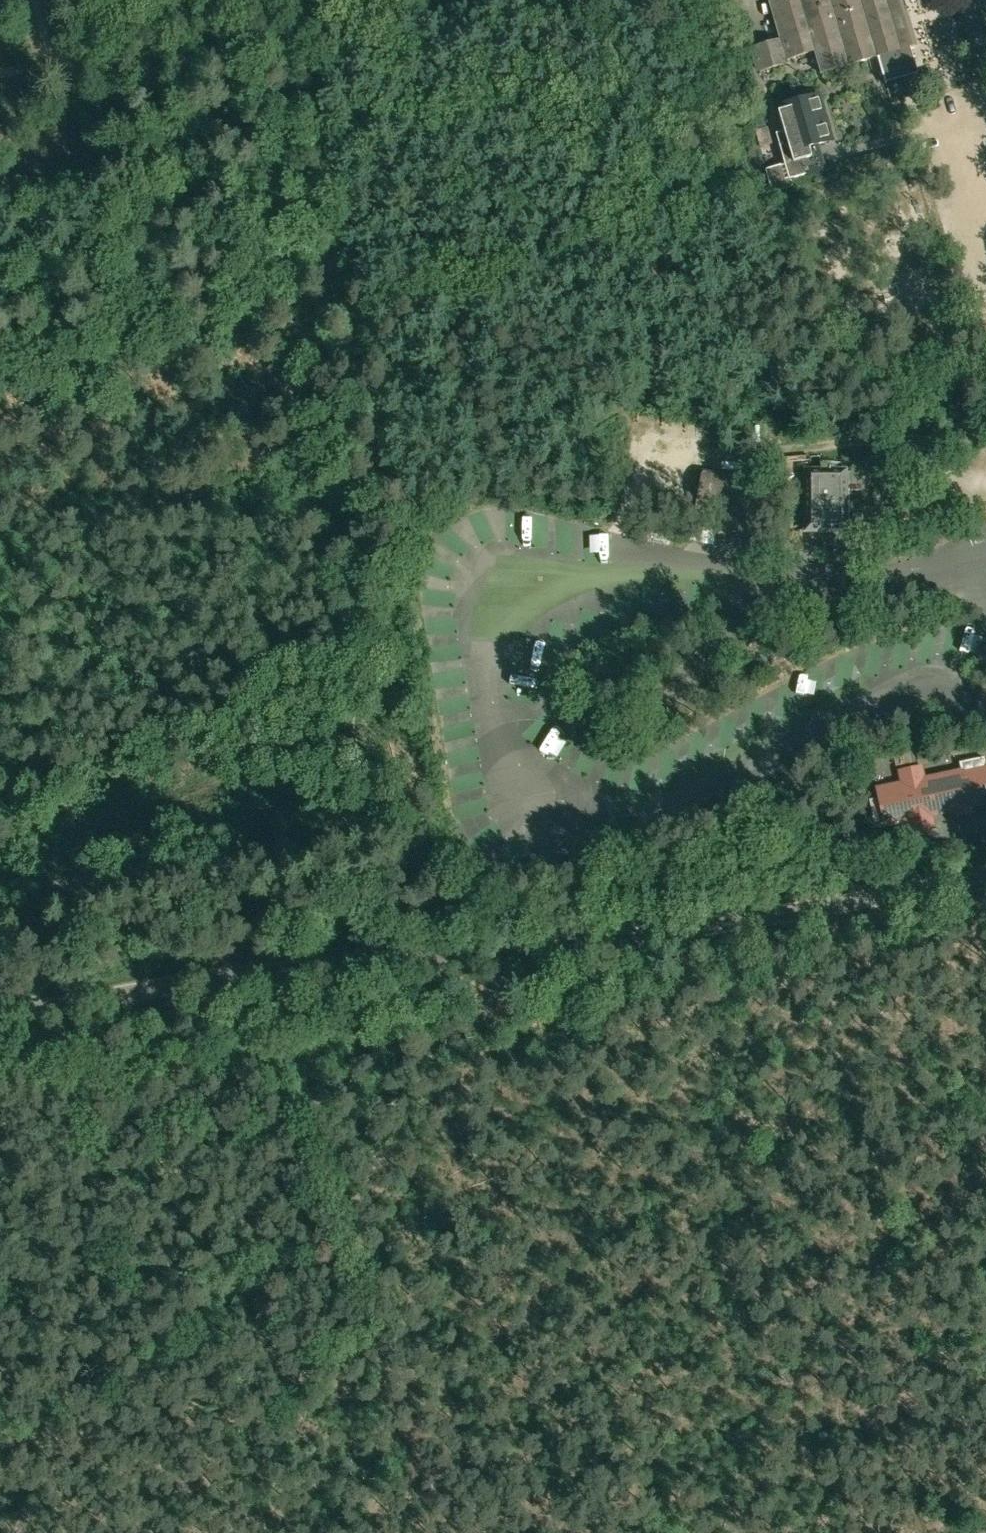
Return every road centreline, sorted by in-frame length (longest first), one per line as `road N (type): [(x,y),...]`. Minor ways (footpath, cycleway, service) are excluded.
road 1 (unclassified): [(0,1016),(222,976),(515,950),(985,881)]
road 2 (track): [(291,45),(48,85)]
road 3 (track): [(291,45),(532,0)]

